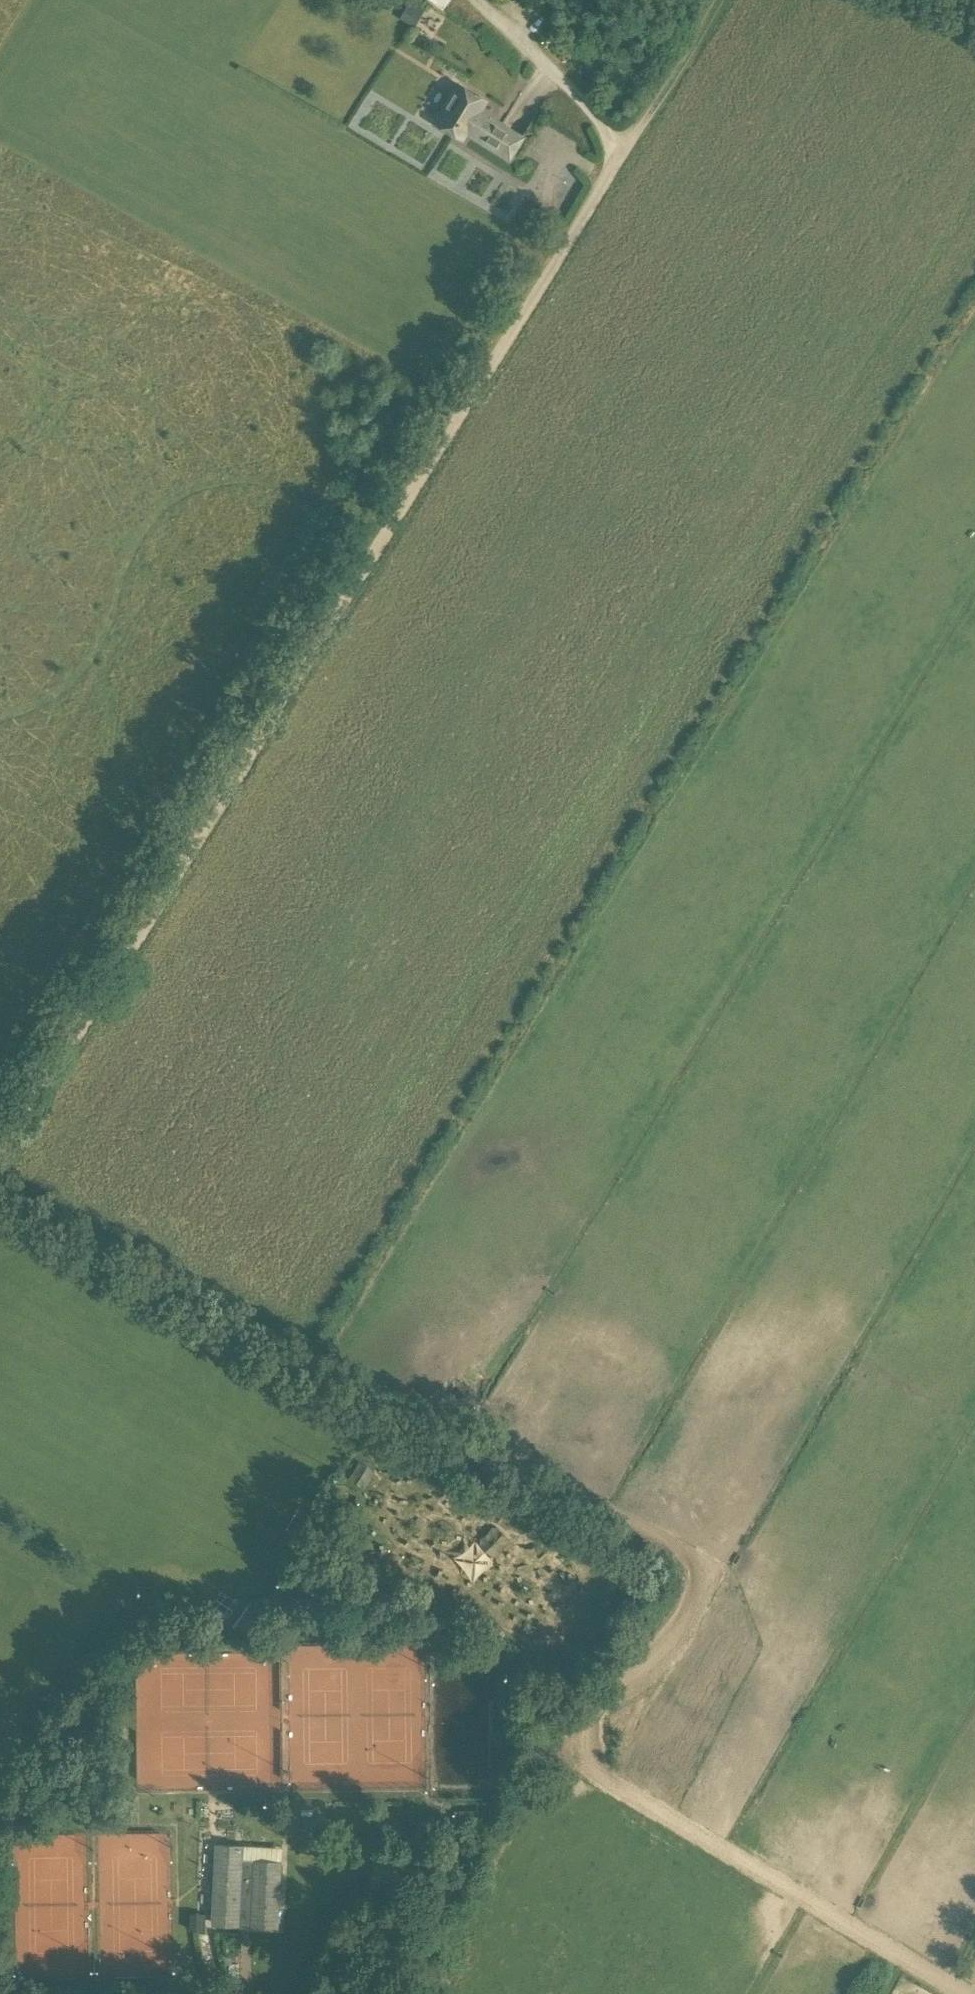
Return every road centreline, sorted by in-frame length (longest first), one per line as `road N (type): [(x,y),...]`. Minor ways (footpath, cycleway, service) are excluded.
road 1 (track): [(963,1993),(597,1770),(587,1722),(601,1699),(646,1668),(696,1603),(702,1580),(692,1554),(0,1181)]
road 2 (unclassified): [(0,1150),(621,157)]
road 3 (track): [(621,157),(716,0)]

